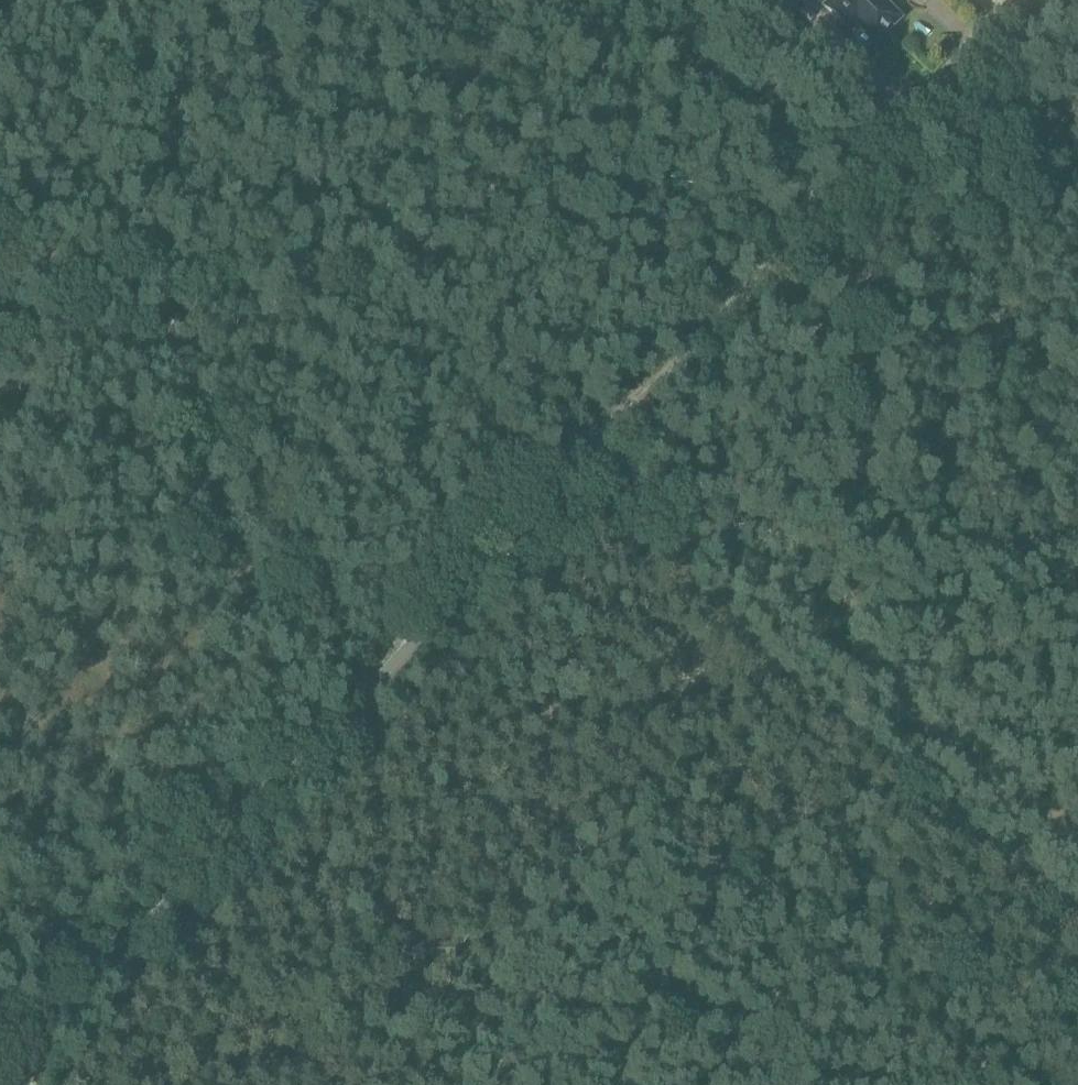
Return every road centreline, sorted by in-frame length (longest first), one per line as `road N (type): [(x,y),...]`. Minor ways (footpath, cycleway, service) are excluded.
road 1 (track): [(1077,842),(587,439)]

